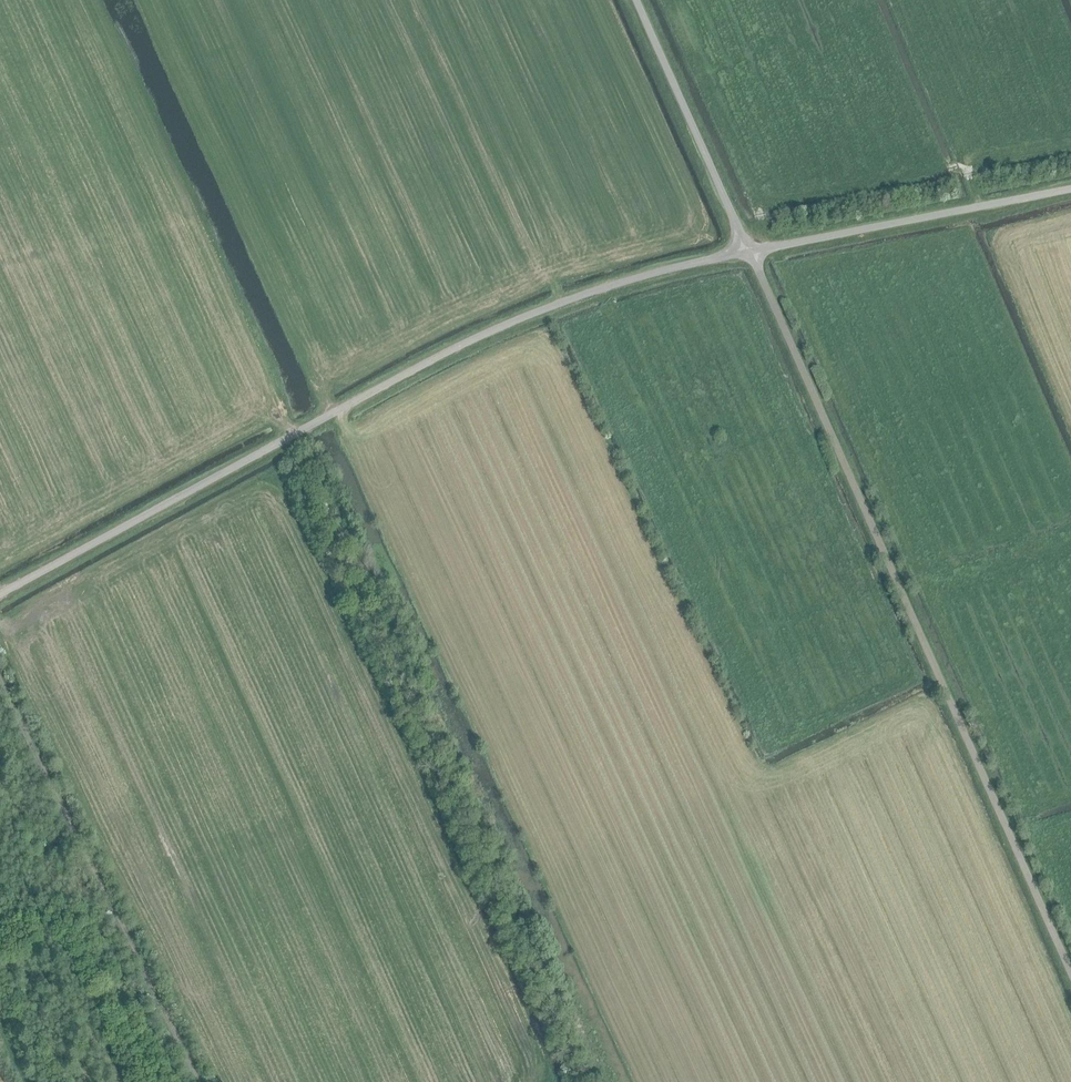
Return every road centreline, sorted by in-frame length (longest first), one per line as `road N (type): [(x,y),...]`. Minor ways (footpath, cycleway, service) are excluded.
road 1 (unclassified): [(0,592),(465,342),(647,274),(748,250)]
road 2 (unclassified): [(1070,976),(748,250)]
road 3 (track): [(197,1081),(0,682)]
road 4 (unclassified): [(748,250),(1070,187)]

